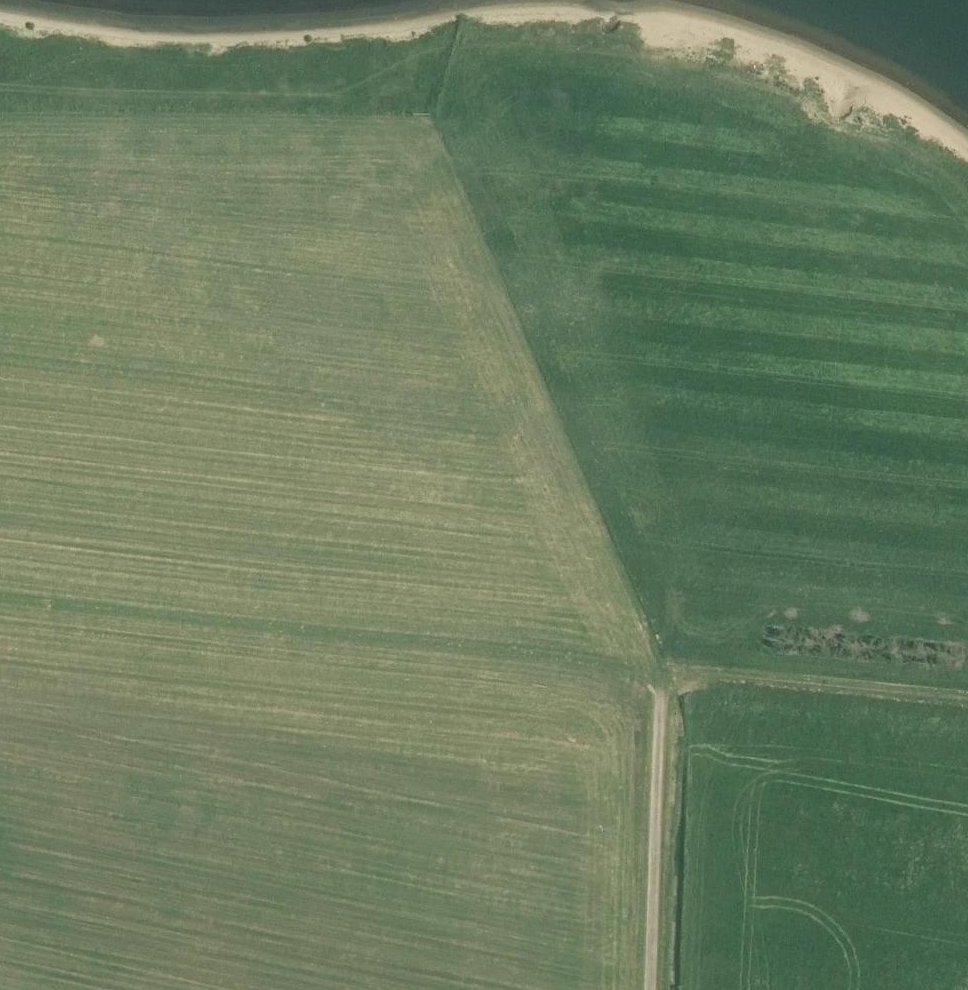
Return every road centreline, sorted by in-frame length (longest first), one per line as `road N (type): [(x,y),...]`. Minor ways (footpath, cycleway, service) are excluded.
road 1 (track): [(0,578),(596,658),(630,627),(673,620),(806,670),(967,696)]
road 2 (track): [(658,989),(673,620)]

